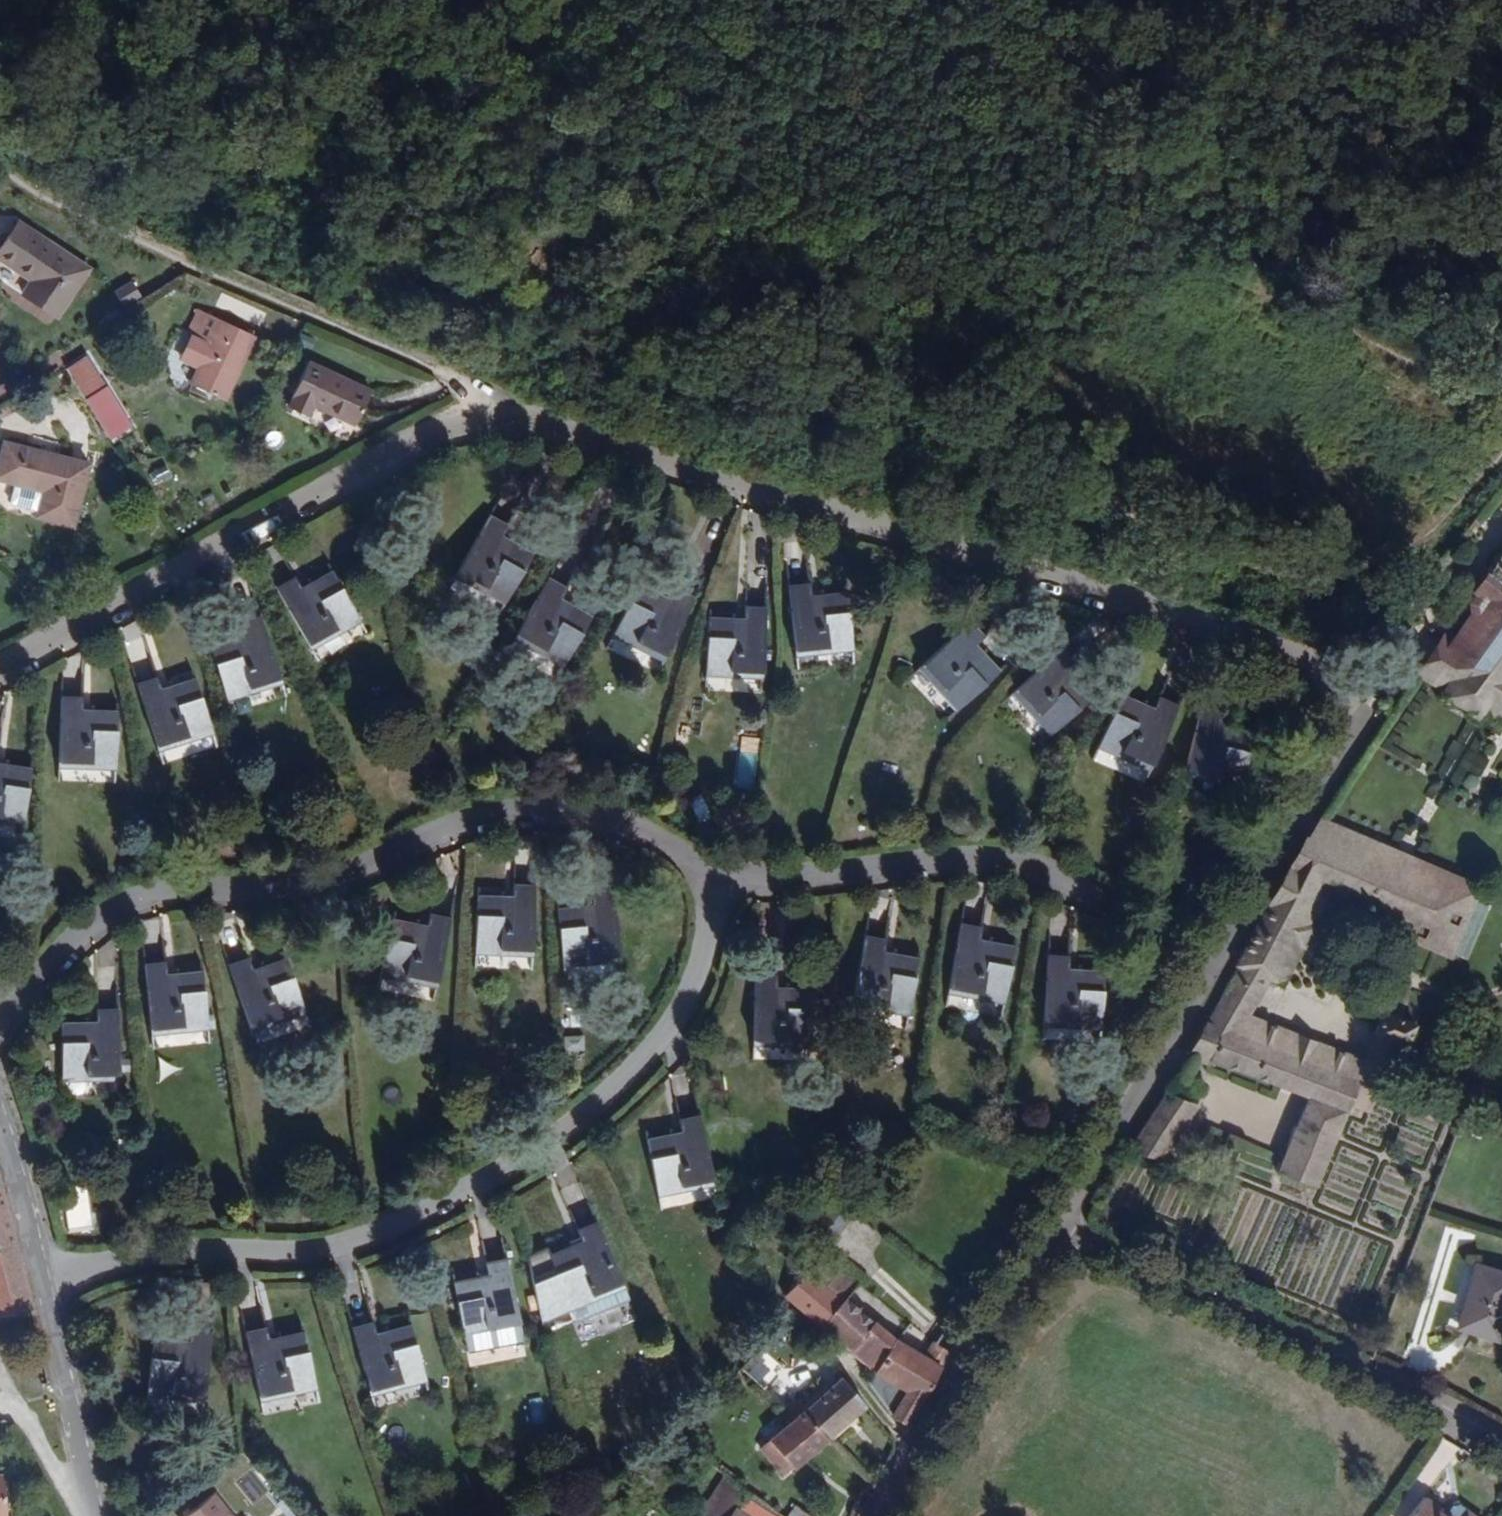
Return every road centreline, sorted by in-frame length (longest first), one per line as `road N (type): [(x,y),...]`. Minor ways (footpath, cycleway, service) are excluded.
road 1 (residential): [(0,680),(428,432),(546,411),(1330,679),(1358,720)]
road 2 (residential): [(38,1269),(344,1254),(498,1182),(610,1098),(691,1012),(728,889)]
road 3 (residential): [(0,1027),(84,925),(132,898),(308,892),(427,831),(484,816),(596,823),(691,855),(728,889)]
road 4 (track): [(1271,281),(534,0)]
road 5 (track): [(1055,0),(1271,281),(1501,386)]
road 6 (residential): [(1054,1228),(1358,720)]
road 7 (residential): [(1054,1228),(1501,1442)]
road 8 (residential): [(728,889),(994,859),(1111,914)]
road 9 (residential): [(881,1515),(951,1386),(1054,1228)]
road 10 (residential): [(93,1515),(38,1269)]
road 11 (residential): [(38,1269),(0,1129)]
road 12 (residential): [(0,1418),(28,1431),(84,1515)]

